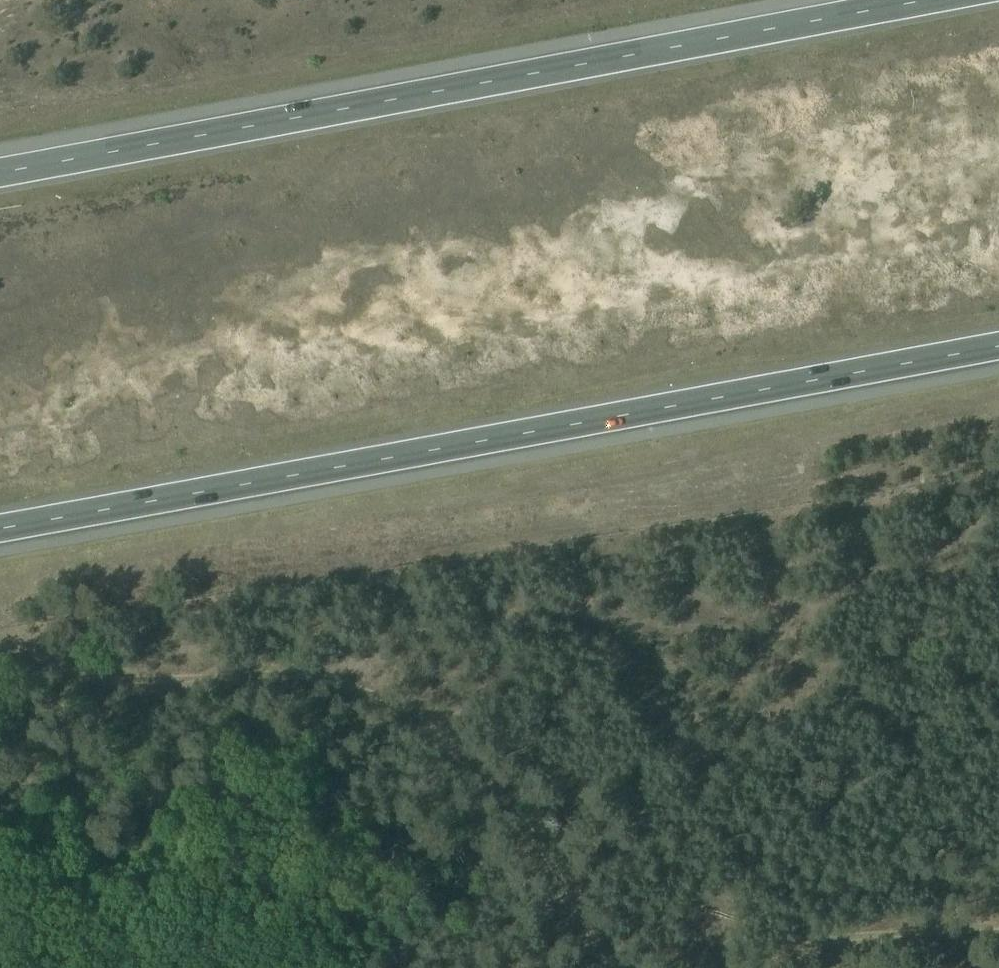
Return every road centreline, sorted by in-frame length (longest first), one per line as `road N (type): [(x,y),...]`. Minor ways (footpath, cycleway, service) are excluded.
road 1 (motorway): [(0,528),(998,345)]
road 2 (motorway): [(932,0),(0,172)]
road 3 (track): [(0,647),(102,677),(332,680),(368,690),(501,795),(618,967)]
road 4 (track): [(766,967),(795,949),(848,937),(998,923)]

